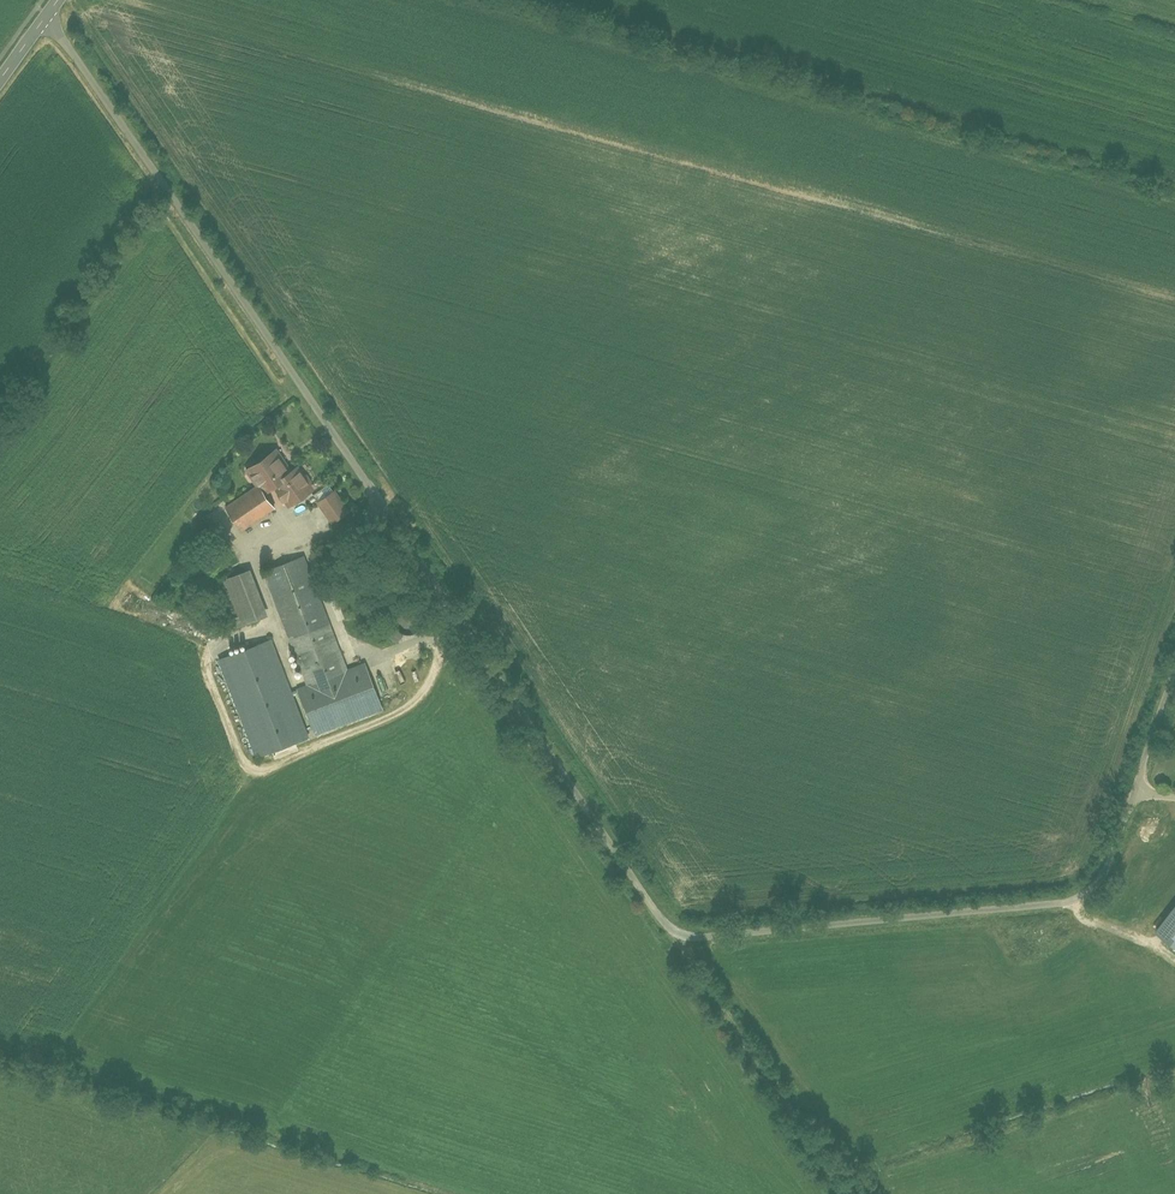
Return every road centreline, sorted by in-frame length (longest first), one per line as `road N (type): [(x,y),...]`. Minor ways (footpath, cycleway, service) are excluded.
road 1 (residential): [(47,14),(674,940),(1057,902),(1082,892),(1102,867),(1174,658)]
road 2 (track): [(674,940),(845,1193)]

